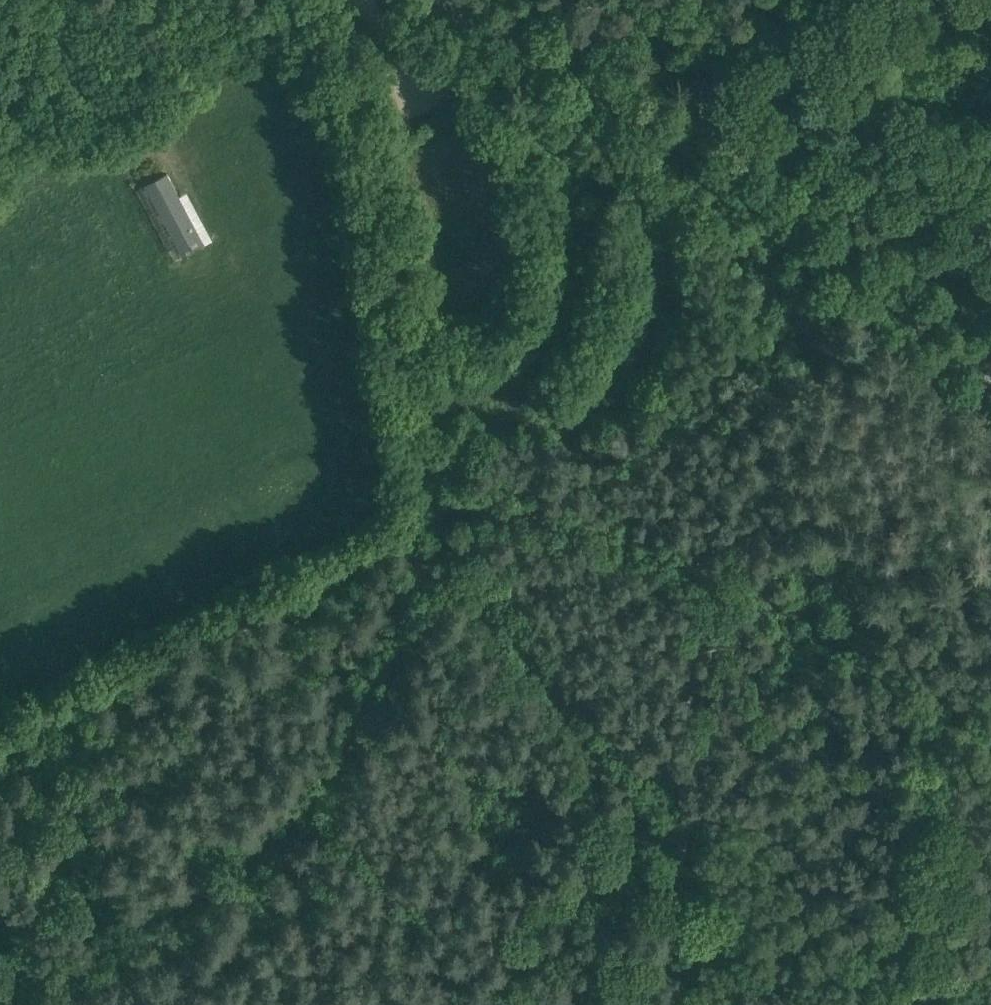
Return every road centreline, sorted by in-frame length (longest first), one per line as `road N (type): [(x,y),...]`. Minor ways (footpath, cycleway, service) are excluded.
road 1 (track): [(443,531),(369,759),(292,851),(160,946),(39,1004)]
road 2 (unclassified): [(990,373),(675,133),(454,0)]
road 3 (track): [(778,983),(443,531)]
road 4 (track): [(347,0),(430,518)]
road 5 (track): [(675,133),(892,0)]
road 6 (track): [(990,963),(771,1004)]
road 7 (track): [(0,822),(160,946)]
road 8 (track): [(430,106),(355,0)]

